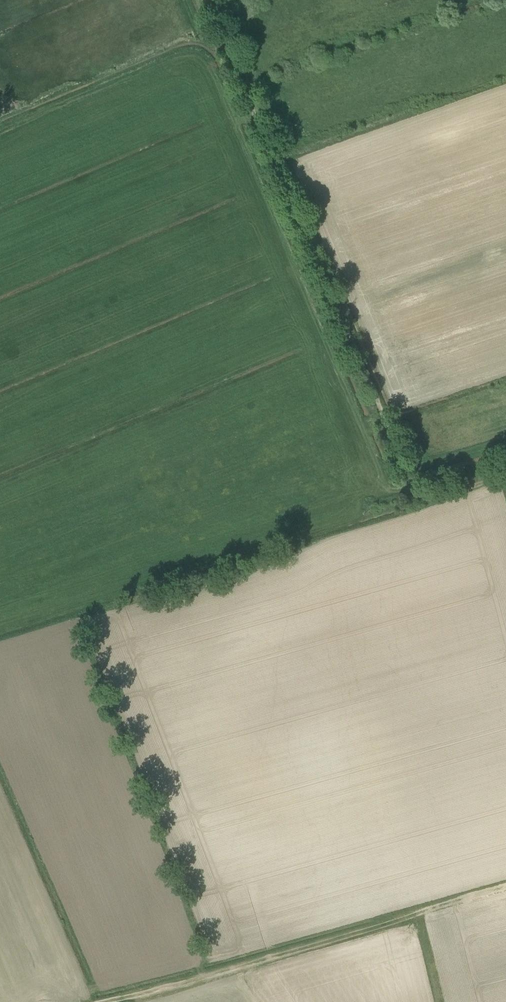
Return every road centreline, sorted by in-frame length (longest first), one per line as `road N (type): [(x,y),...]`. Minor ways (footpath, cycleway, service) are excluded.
road 1 (track): [(414,488),(393,489),(217,65),(190,51),(0,130)]
road 2 (track): [(225,42),(417,495),(431,499),(505,477)]
road 3 (track): [(106,1001),(505,888)]

